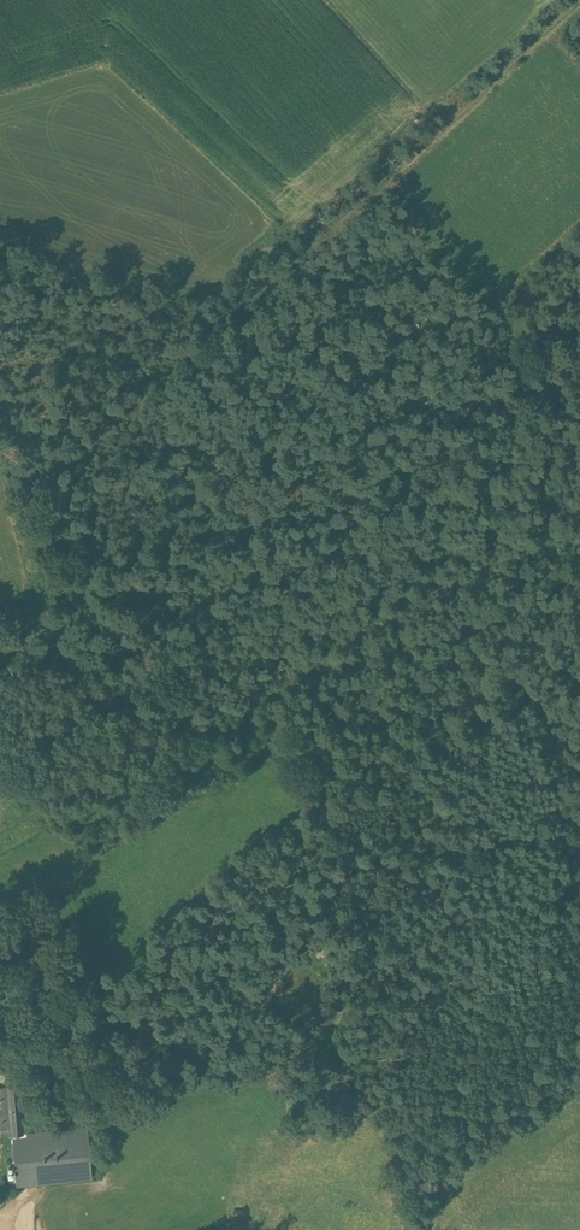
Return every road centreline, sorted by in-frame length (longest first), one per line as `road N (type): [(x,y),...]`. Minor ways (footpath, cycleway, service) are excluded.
road 1 (track): [(579,0),(37,497),(44,593),(30,618),(0,627)]

